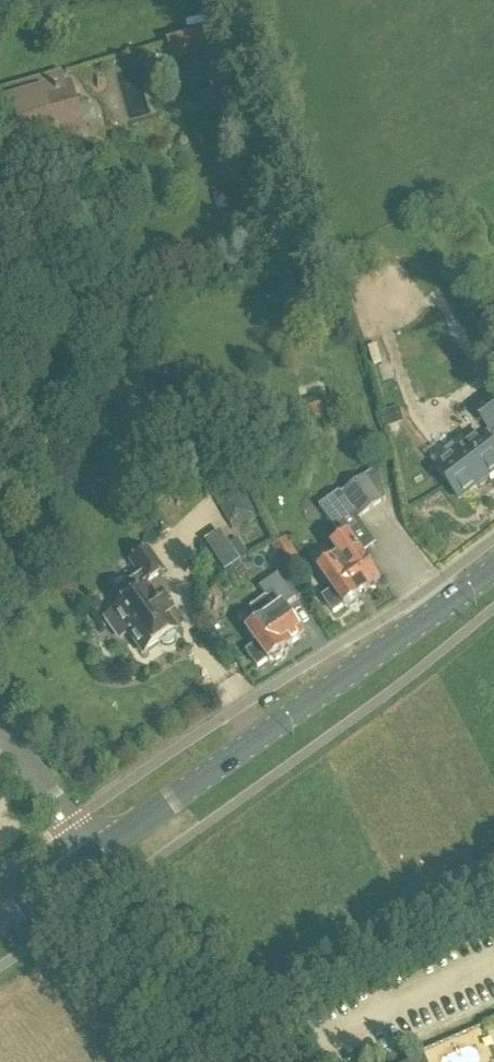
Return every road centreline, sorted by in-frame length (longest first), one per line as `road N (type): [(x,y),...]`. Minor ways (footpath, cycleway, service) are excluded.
road 1 (secondary): [(77,866),(493,567)]
road 2 (unclassified): [(220,1061),(84,912),(77,866)]
road 3 (unclassified): [(77,866),(71,823),(0,726)]

